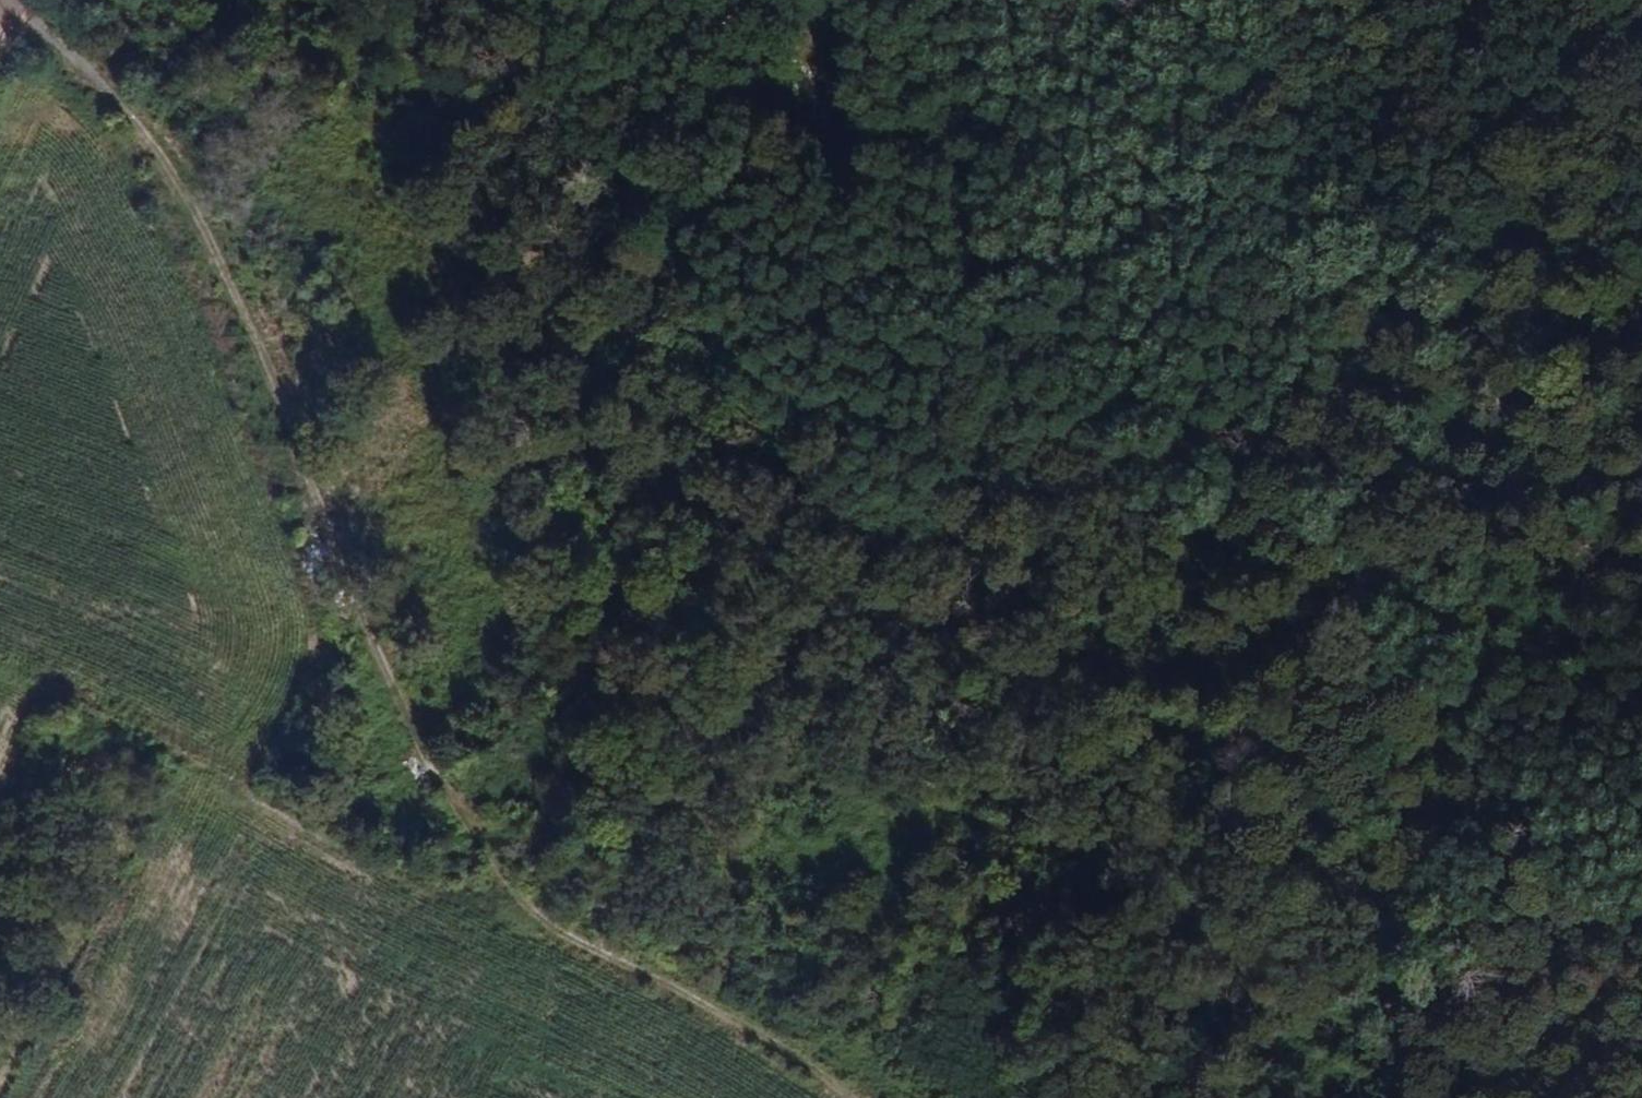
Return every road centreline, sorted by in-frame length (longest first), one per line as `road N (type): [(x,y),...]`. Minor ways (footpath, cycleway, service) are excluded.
road 1 (track): [(506,887),(206,203),(56,0)]
road 2 (track): [(0,660),(680,966),(857,1097)]

